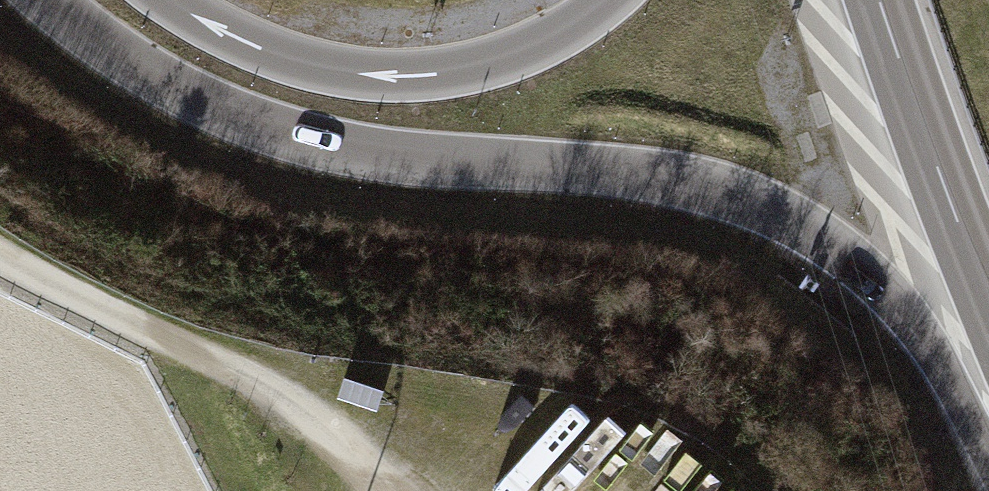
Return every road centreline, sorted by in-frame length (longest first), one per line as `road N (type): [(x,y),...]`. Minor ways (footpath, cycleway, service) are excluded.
road 1 (motorway): [(49,0),(147,71),(287,132),(412,156),(638,172),(769,207),(872,274),(988,401)]
road 2 (motorway): [(605,0),(507,54),(394,76),(263,49),(169,0)]
road 3 (motorway): [(878,0),(988,293)]

